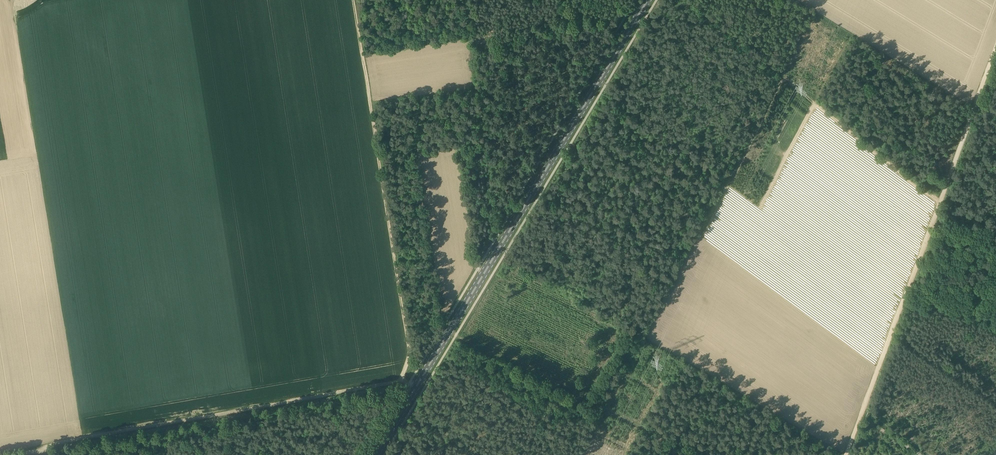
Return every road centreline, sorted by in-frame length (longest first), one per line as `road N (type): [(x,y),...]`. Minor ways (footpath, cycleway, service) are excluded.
road 1 (primary): [(375,454),(648,0)]
road 2 (track): [(995,48),(845,454)]
road 3 (track): [(352,0),(410,348),(400,381)]
road 4 (track): [(400,381),(72,440),(45,453)]
road 5 (track): [(815,104),(782,82),(729,182),(598,83)]
road 6 (track): [(700,454),(449,332)]
road 7 (track): [(462,0),(500,225),(510,230)]
road 8 (track): [(940,202),(815,104)]

